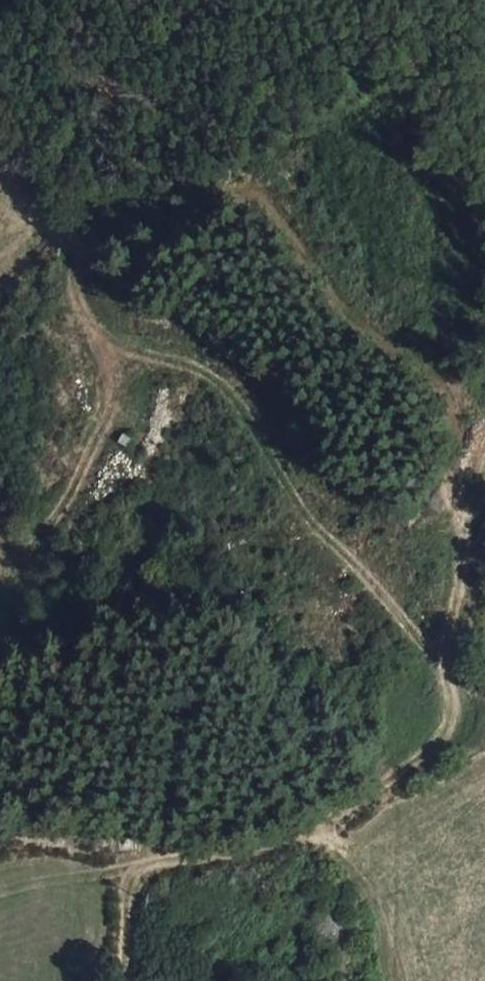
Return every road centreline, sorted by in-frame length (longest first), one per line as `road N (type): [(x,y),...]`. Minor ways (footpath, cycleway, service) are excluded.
road 1 (track): [(310,518),(241,400),(196,365),(116,349),(82,315),(69,278),(74,257),(104,234),(198,212),(234,189),(256,193),(346,312),(437,379),(456,403),(467,582),(449,678)]
road 2 (track): [(126,980),(131,872),(233,857),(316,833),(419,764),(454,719),(449,678),(310,518)]
road 3 (track): [(116,349),(96,446),(64,509),(0,572)]
road 4 (track): [(0,893),(131,872)]

